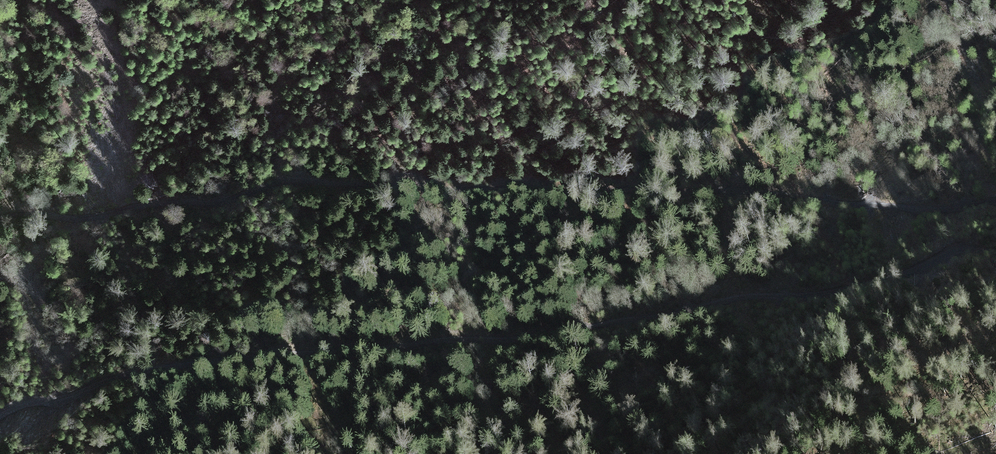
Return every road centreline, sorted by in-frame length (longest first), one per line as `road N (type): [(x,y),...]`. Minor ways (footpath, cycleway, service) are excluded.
road 1 (track): [(995,253),(969,250),(841,292),(738,299),(513,343),(265,357),(141,374),(0,418)]
road 2 (track): [(0,222),(107,221),(329,184),(995,208)]

